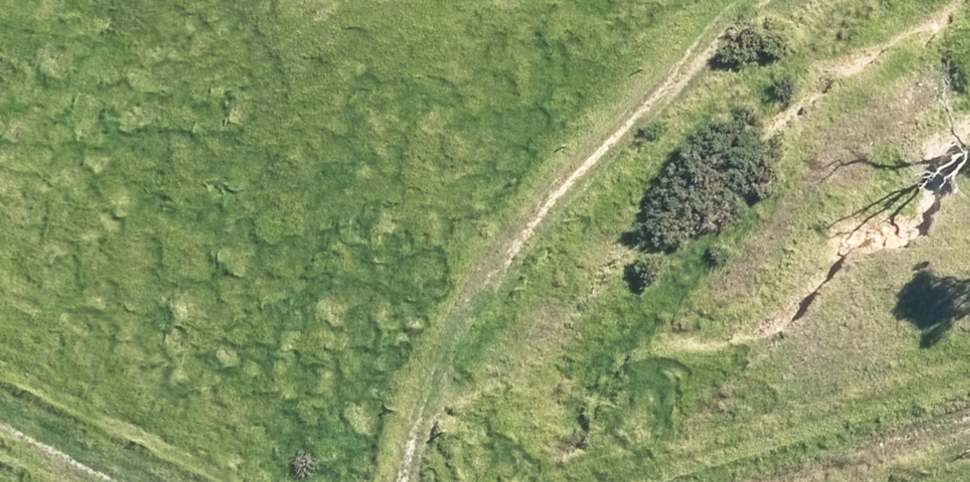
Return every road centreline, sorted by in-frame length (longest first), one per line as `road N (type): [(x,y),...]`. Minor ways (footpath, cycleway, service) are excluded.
road 1 (track): [(416,481),(447,330),(545,204),(790,0)]
road 2 (track): [(302,481),(0,345)]
road 3 (track): [(969,416),(768,481)]

